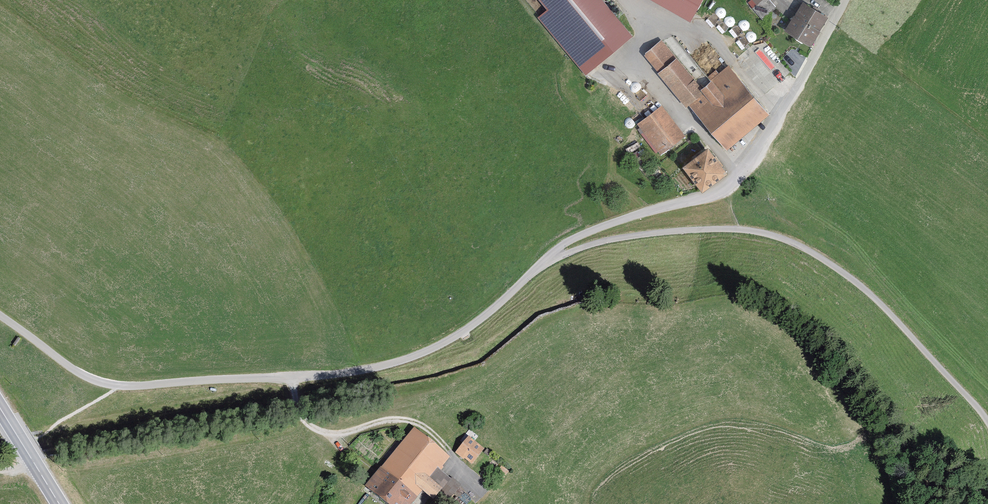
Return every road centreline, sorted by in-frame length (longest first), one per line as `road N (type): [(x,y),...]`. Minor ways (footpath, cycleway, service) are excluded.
road 1 (unclassified): [(0,316),(70,367),(111,385),(335,375),(442,346),(482,320),(547,259)]
road 2 (track): [(547,259),(633,236),(701,229),(756,232),(799,248),(840,271),(892,318),(974,403),(987,428)]
road 3 (unclassified): [(843,0),(734,182),(701,201),(566,241),(547,259)]

